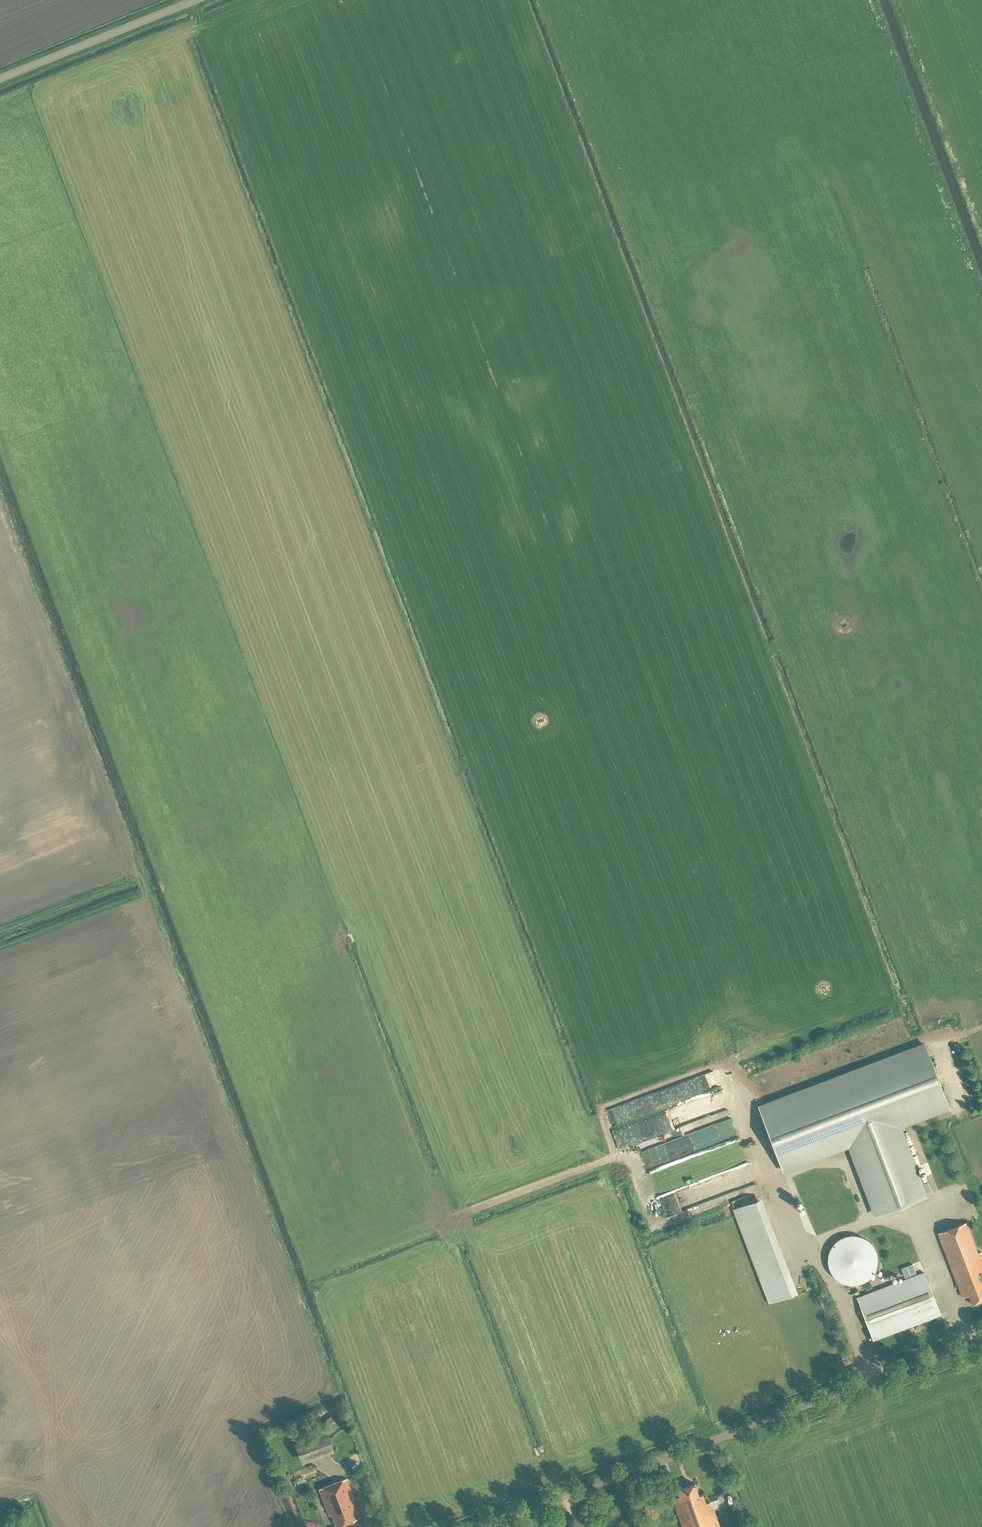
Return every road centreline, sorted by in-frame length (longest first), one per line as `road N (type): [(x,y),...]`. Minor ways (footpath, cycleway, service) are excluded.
road 1 (unclassified): [(481,1526),(981,1339)]
road 2 (unclassified): [(0,80),(197,0)]

